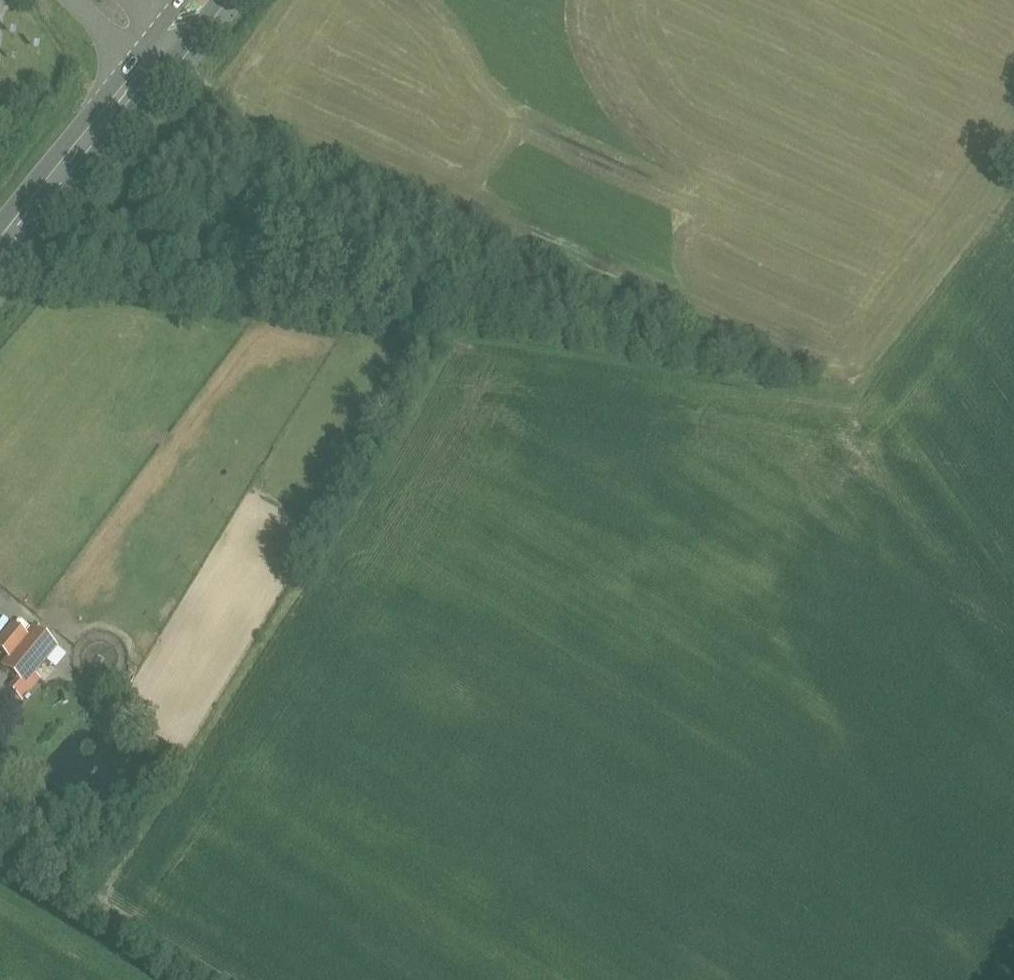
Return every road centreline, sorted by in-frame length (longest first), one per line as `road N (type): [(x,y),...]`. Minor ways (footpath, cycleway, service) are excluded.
road 1 (secondary): [(203,0),(0,245)]

